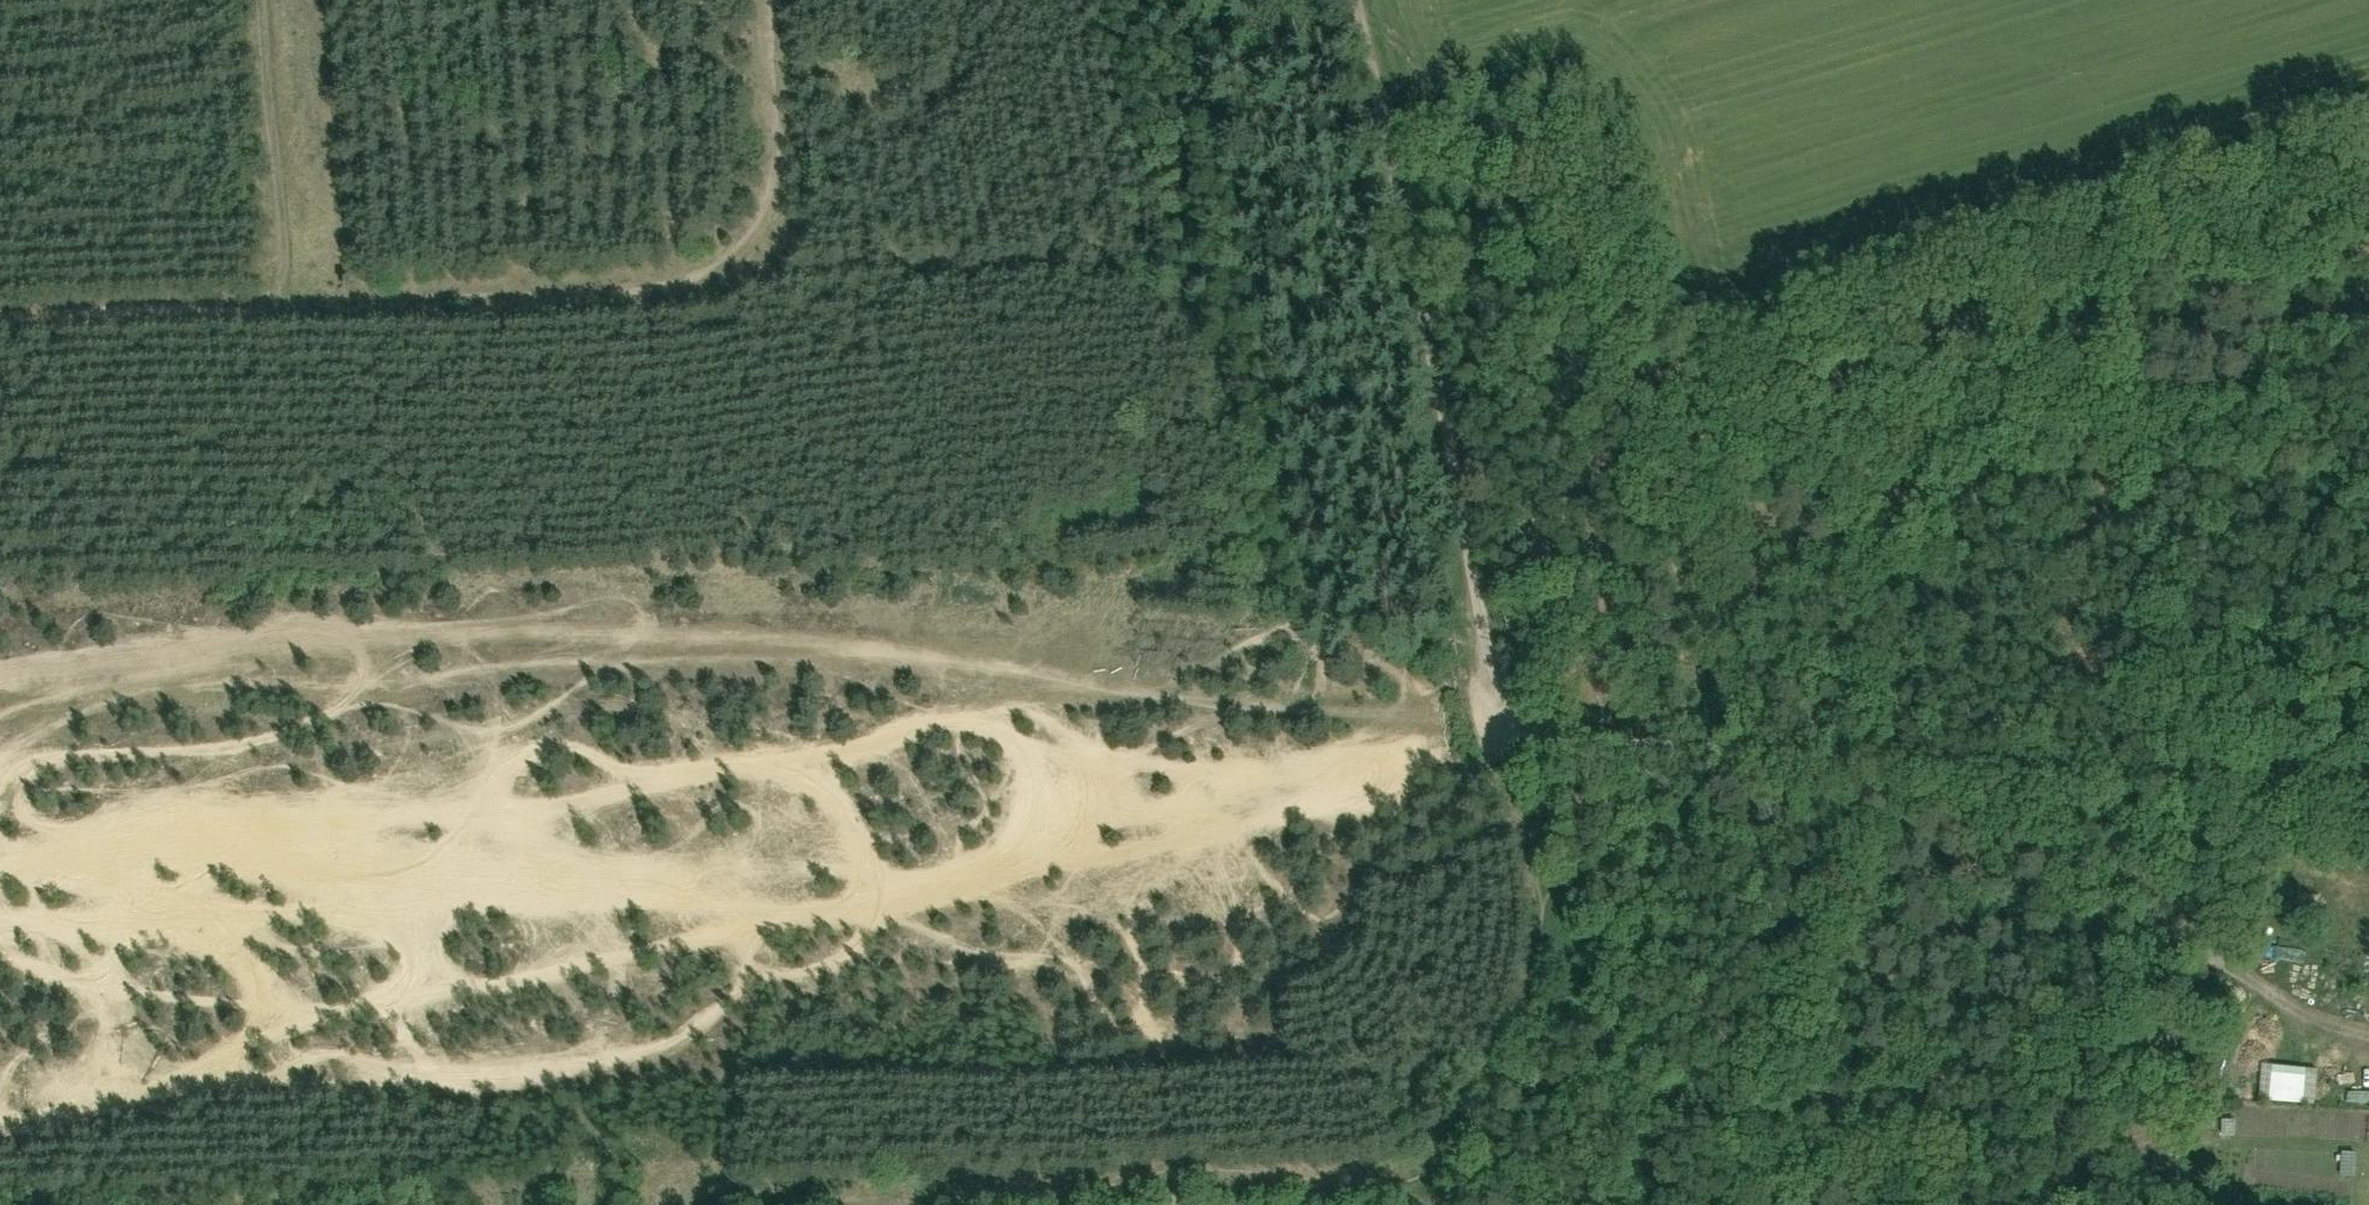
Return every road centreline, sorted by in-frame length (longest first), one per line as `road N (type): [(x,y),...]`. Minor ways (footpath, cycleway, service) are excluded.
road 1 (track): [(765,0),(772,191),(733,265),(660,292),(0,307)]
road 2 (track): [(1509,743),(1379,84),(1356,0)]

